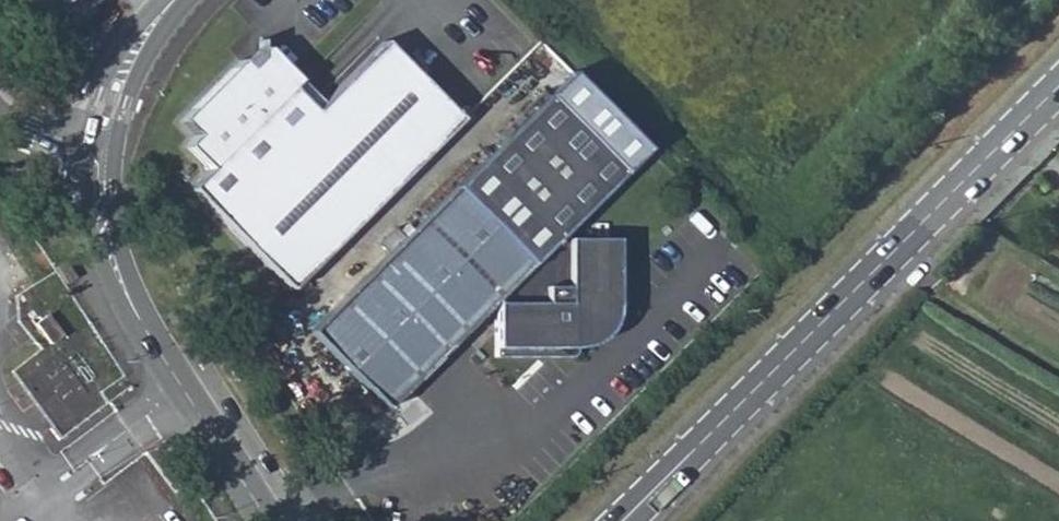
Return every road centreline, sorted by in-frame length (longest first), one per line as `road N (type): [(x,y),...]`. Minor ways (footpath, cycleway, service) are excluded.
road 1 (tertiary): [(628,520),(1058,88)]
road 2 (unclassified): [(98,145),(92,214),(105,257),(268,520)]
road 3 (unclassified): [(173,0),(129,65),(98,145)]

